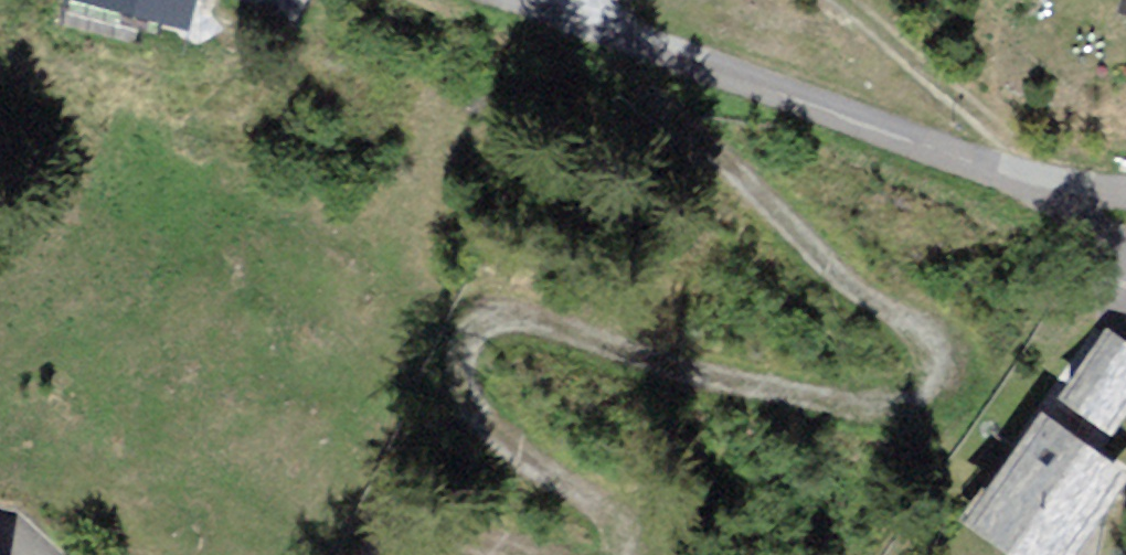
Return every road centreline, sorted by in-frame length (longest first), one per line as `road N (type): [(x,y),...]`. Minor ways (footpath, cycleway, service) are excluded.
road 1 (track): [(622,30),(618,63),(822,272),(936,355),(938,380),(892,420),(638,368),(499,324),(478,337),(467,399),(495,434),(581,500),(622,554)]
road 2 (residential): [(544,0),(1016,180),(1125,191)]
road 3 (track): [(837,0),(994,127),(1028,160),(1030,181)]

